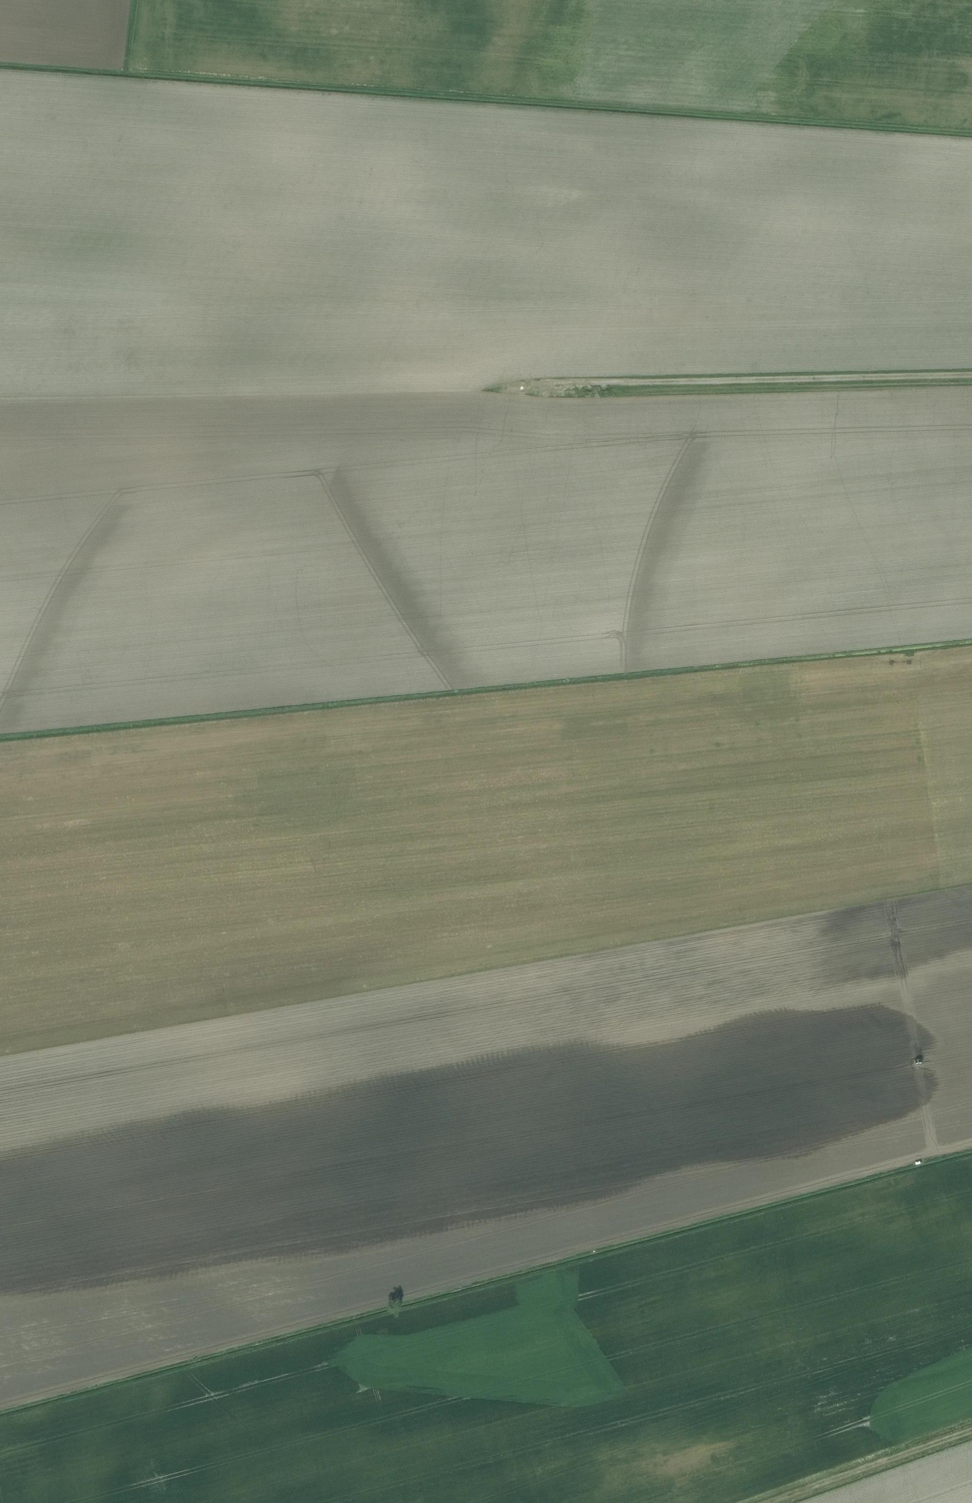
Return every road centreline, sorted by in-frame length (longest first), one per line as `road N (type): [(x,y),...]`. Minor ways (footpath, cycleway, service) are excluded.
road 1 (track): [(557,393),(971,383)]
road 2 (track): [(971,1431),(771,1502)]

